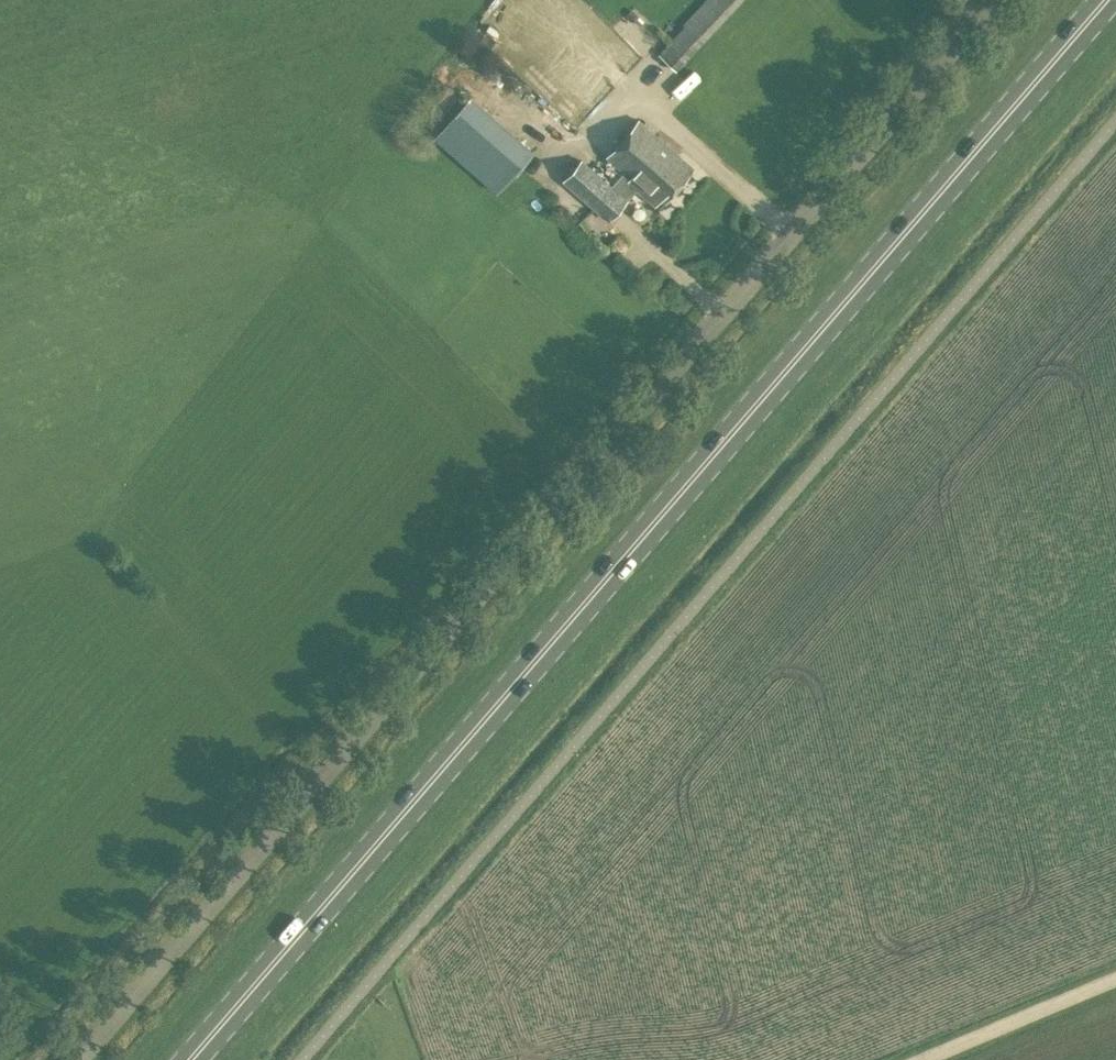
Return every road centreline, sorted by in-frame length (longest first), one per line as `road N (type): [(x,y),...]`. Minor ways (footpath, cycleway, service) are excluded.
road 1 (unclassified): [(71,1059),(992,0)]
road 2 (primary): [(189,1059),(1106,0)]
road 3 (track): [(917,1059),(1115,973)]

